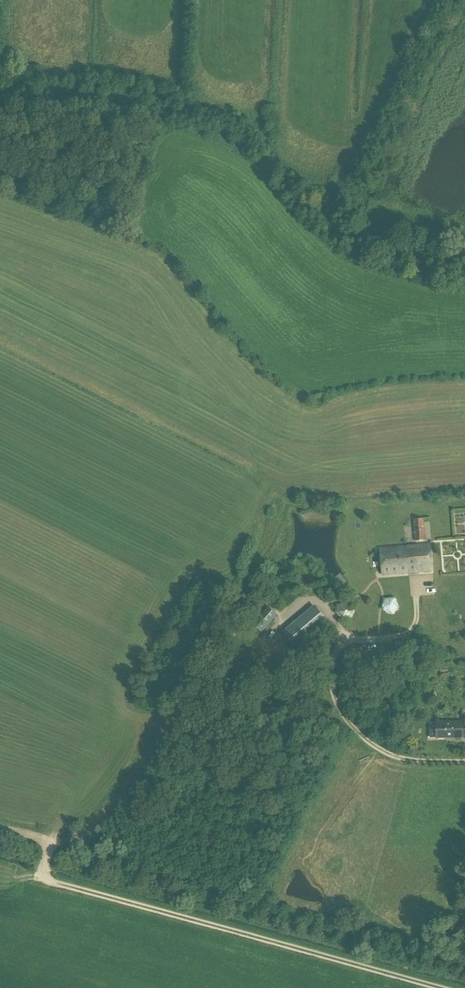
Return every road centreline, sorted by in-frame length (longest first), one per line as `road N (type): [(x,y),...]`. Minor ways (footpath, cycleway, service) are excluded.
road 1 (track): [(349,638),(320,603),(305,601),(184,709),(79,836),(59,842),(0,827)]
road 2 (track): [(439,987),(40,878),(54,831)]

